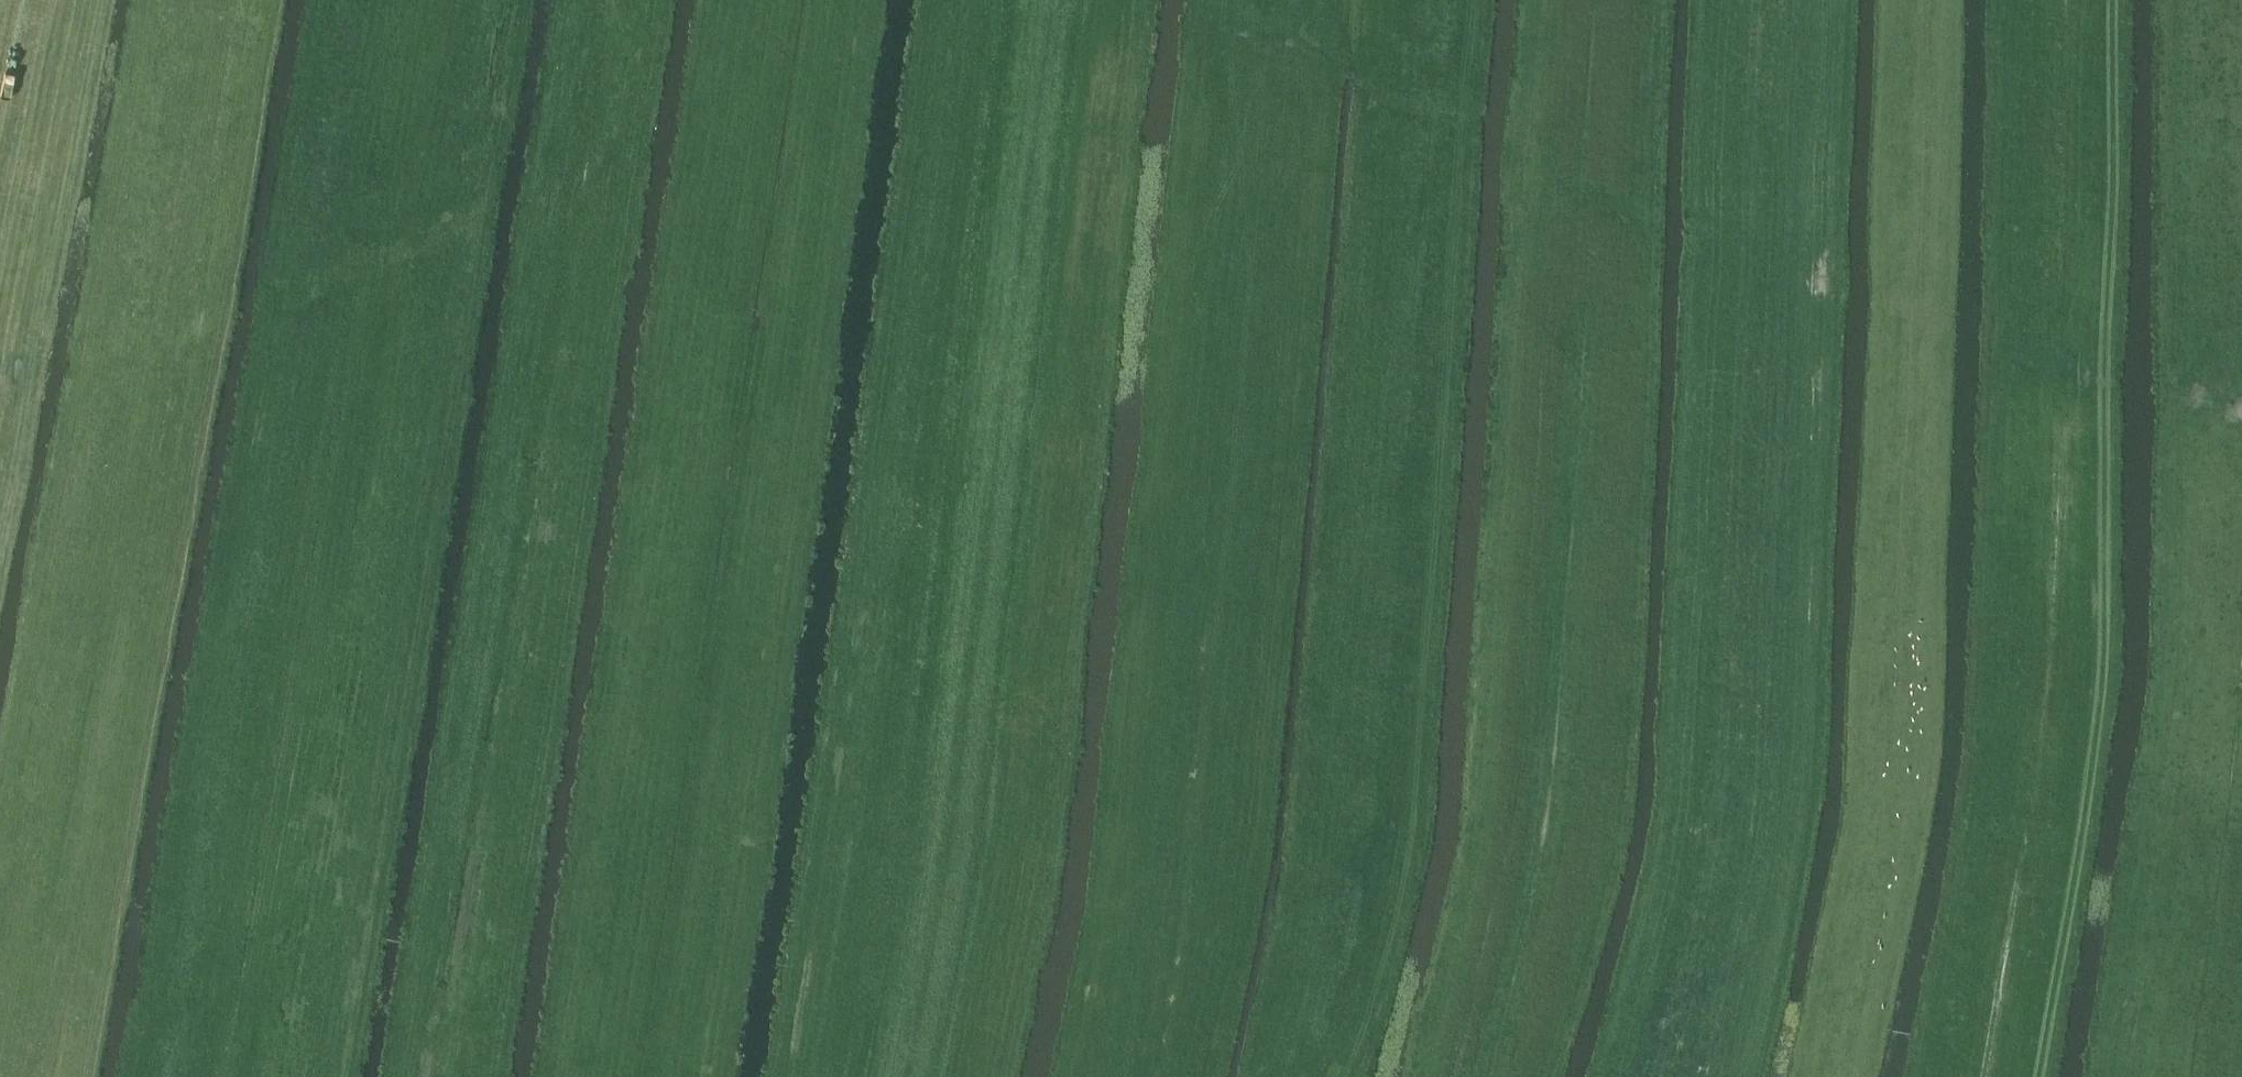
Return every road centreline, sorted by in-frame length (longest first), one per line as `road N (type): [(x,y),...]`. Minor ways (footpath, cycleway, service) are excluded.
road 1 (track): [(796,1076),(937,0)]
road 2 (track): [(1828,0),(1802,746),(1742,1076)]

